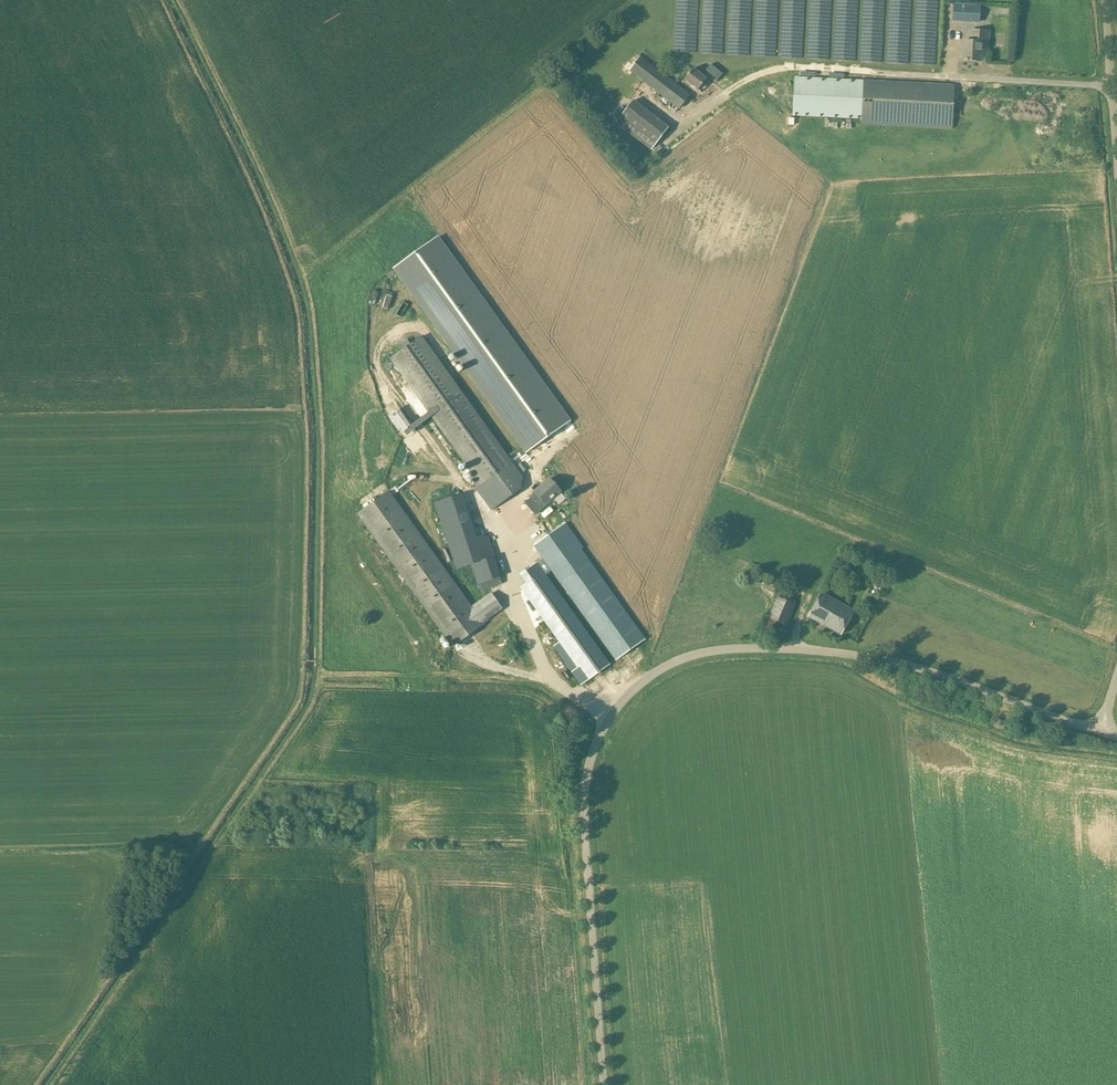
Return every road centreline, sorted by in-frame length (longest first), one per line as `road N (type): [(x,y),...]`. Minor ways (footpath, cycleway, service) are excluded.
road 1 (unclassified): [(1100,731),(949,678),(830,651),(716,650),(652,676),(611,711),(583,800),(603,1084)]
road 2 (unclassified): [(1116,168),(1105,0)]

